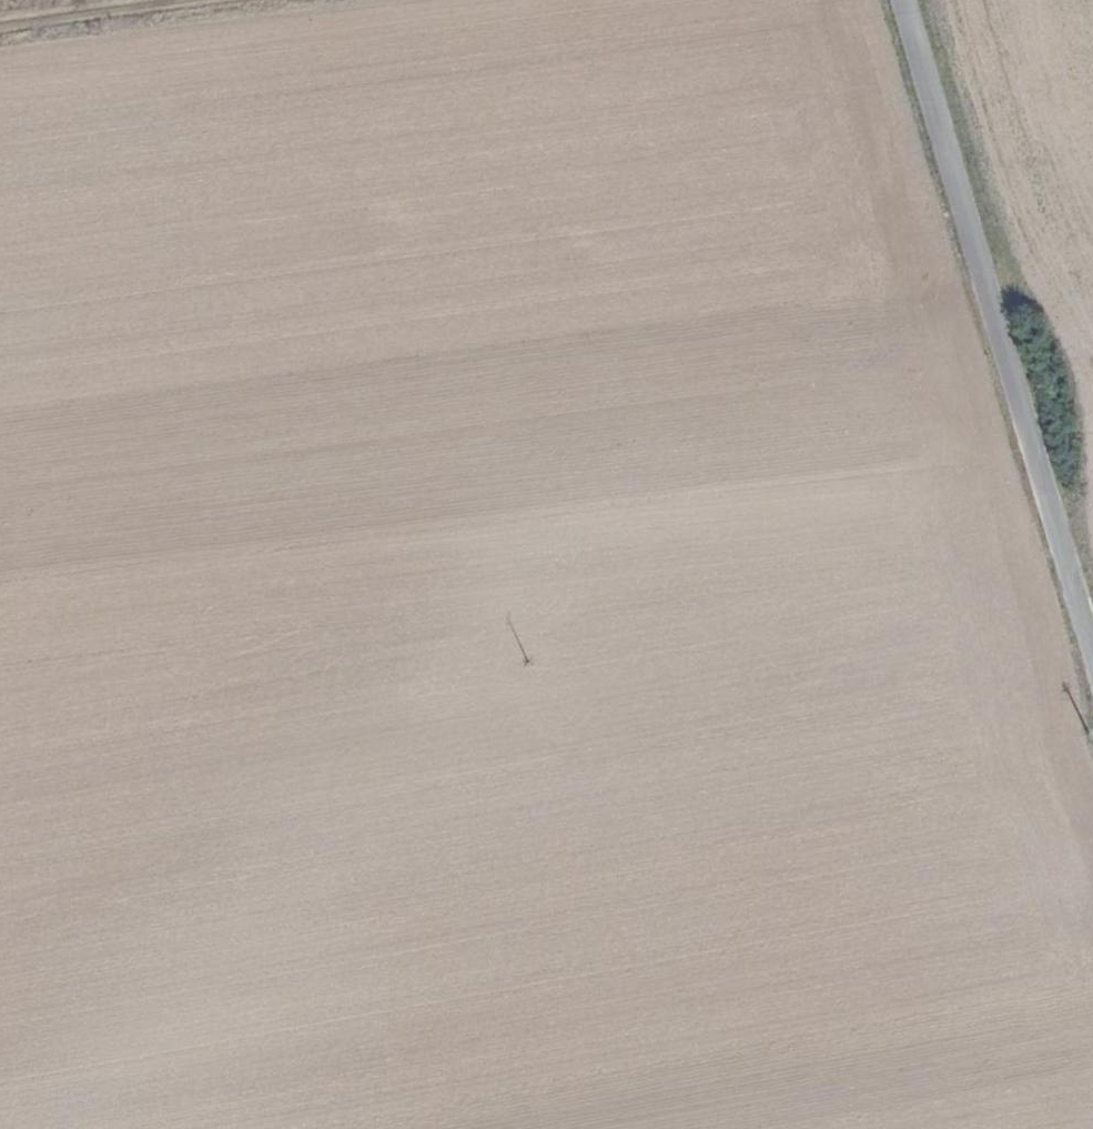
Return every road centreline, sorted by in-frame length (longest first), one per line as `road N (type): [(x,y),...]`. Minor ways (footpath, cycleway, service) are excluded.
road 1 (unclassified): [(907,0),(1092,614)]

